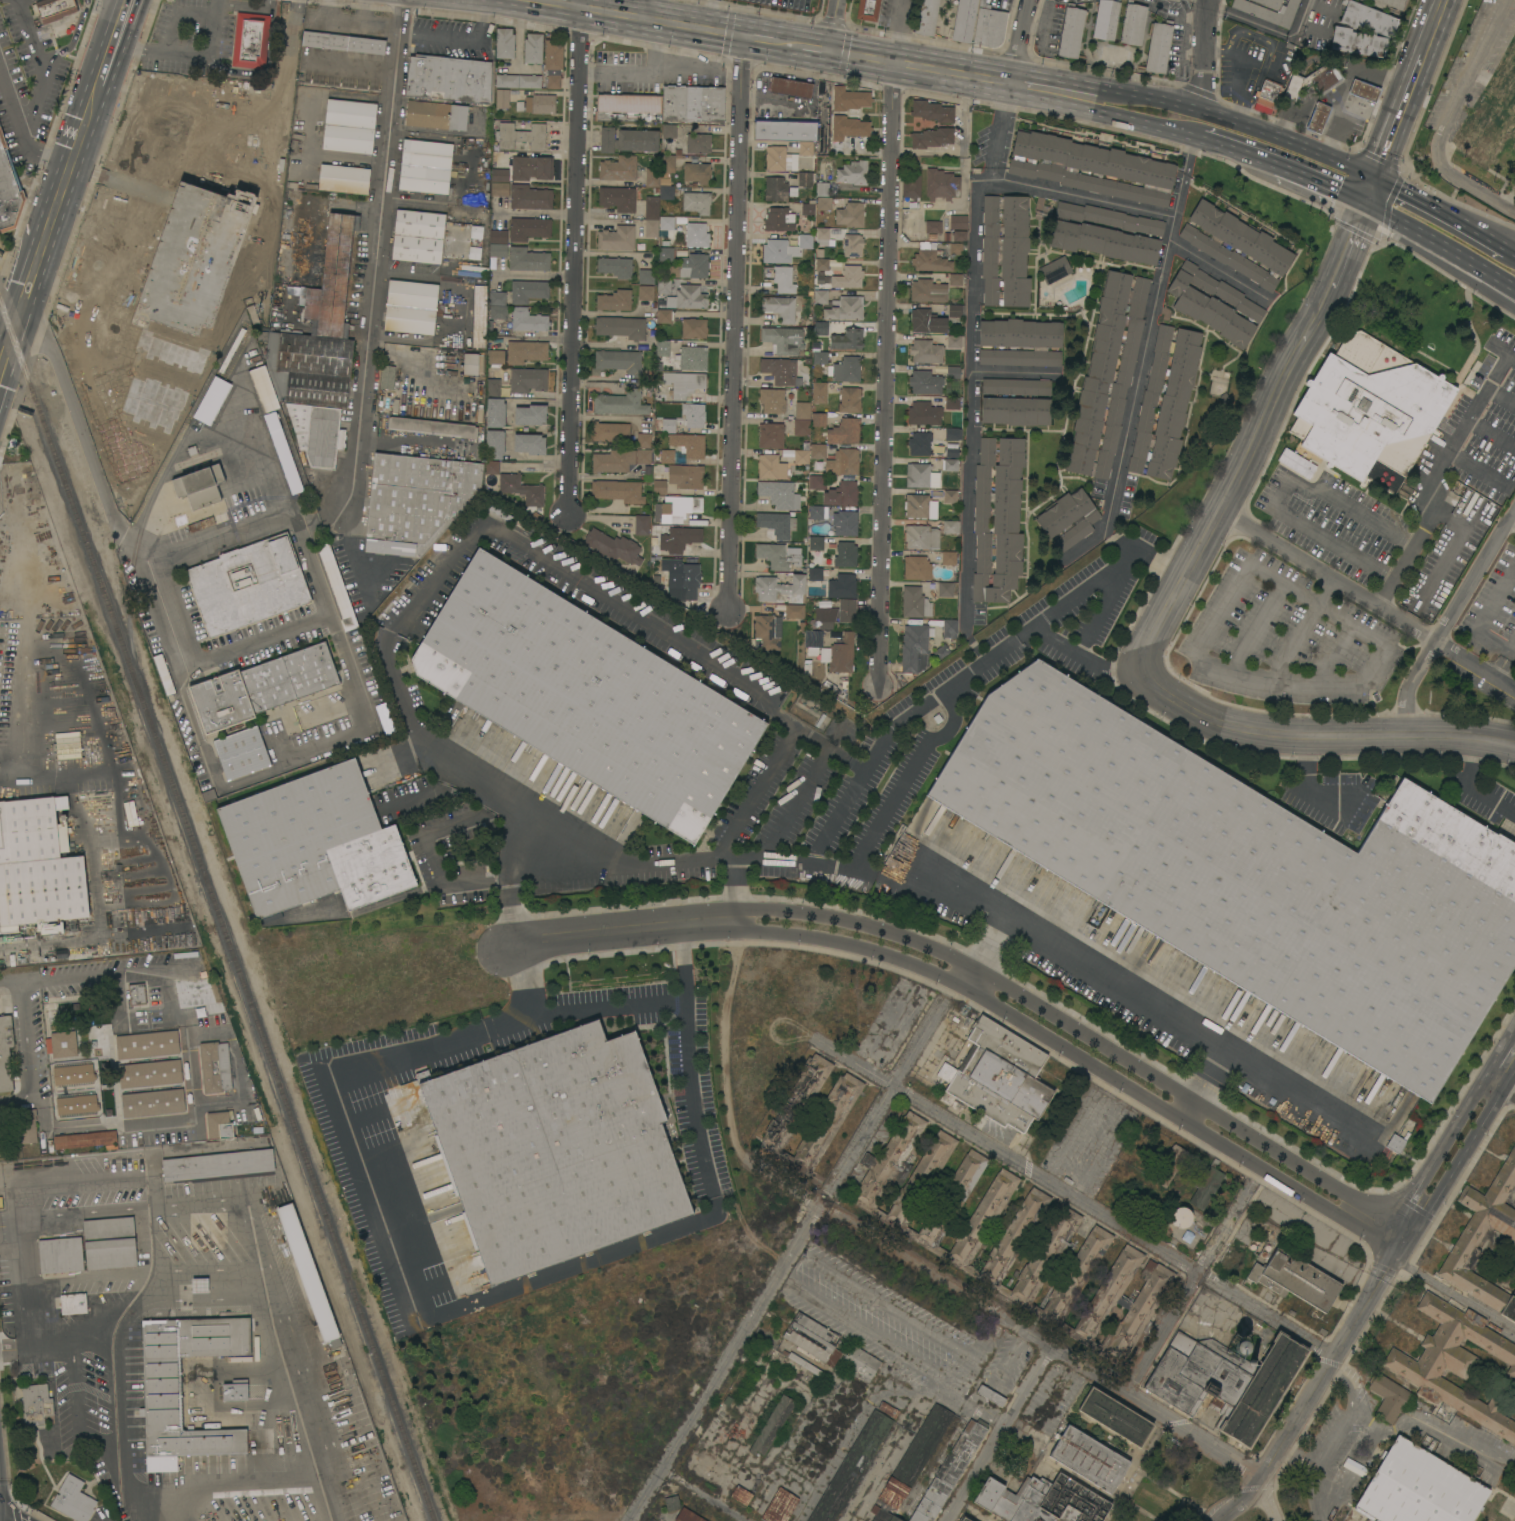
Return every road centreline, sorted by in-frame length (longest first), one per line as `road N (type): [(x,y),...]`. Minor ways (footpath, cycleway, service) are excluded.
road 1 (tertiary): [(631,927),(801,934),(916,963),(1396,1249)]
road 2 (secondary): [(1316,313),(1157,627),(1145,670),(1180,706),(1248,730),(1514,743)]
road 3 (residential): [(890,73),(877,689)]
road 4 (residential): [(945,999),(632,1520)]
road 5 (residential): [(818,1038),(1335,1356)]
road 6 (residential): [(747,1156),(1260,1476)]
road 7 (residential): [(743,35),(729,610)]
road 8 (residential): [(402,0),(351,490),(340,505)]
road 9 (residential): [(578,18),(569,516)]
road 10 (tertiary): [(1348,1195),(974,965)]
road 11 (tertiary): [(974,965),(896,932),(809,912),(682,913),(631,927)]
road 12 (primary): [(1375,177),(1196,110),(1117,91),(1087,99)]
road 13 (residential): [(1381,1276),(1260,1476),(1214,1520)]
road 14 (secondary): [(99,82),(11,336)]
road 15 (residential): [(1437,639),(1216,510)]
road 16 (residential): [(1249,1184),(1129,1391)]
road 17 (primary): [(532,0),(561,15),(701,40),(743,35)]
road 18 (residential): [(1055,1344),(946,1520)]
road 19 (tertiary): [(1429,1212),(1514,1068)]
road 20 (primary): [(836,51),(847,65),(890,73),(954,84),(974,75)]
road 21 (secondary): [(1375,177),(1316,313)]
road 22 (primary): [(974,75),(958,61),(852,42),(836,51)]
road 23 (residential): [(1392,1258),(1514,1332)]
road 24 (residential): [(1514,520),(1437,639)]
road 25 (secondary): [(1427,46),(1375,177)]
road 26 (tertiary): [(631,927),(503,948)]
road 27 (primary): [(1087,99),(1113,115),(1203,136)]

